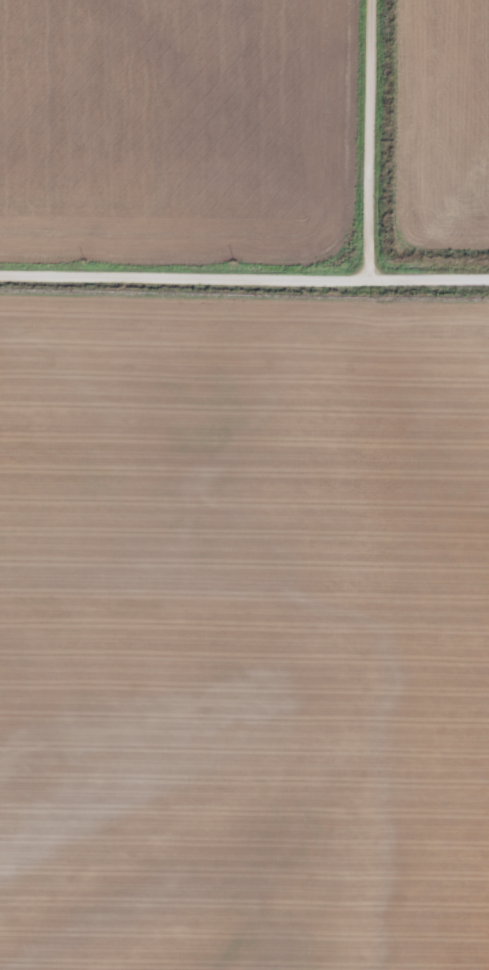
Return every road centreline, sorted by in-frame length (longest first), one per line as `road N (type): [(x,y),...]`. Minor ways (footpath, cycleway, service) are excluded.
road 1 (residential): [(488,278),(0,273)]
road 2 (residential): [(373,277),(377,0)]

